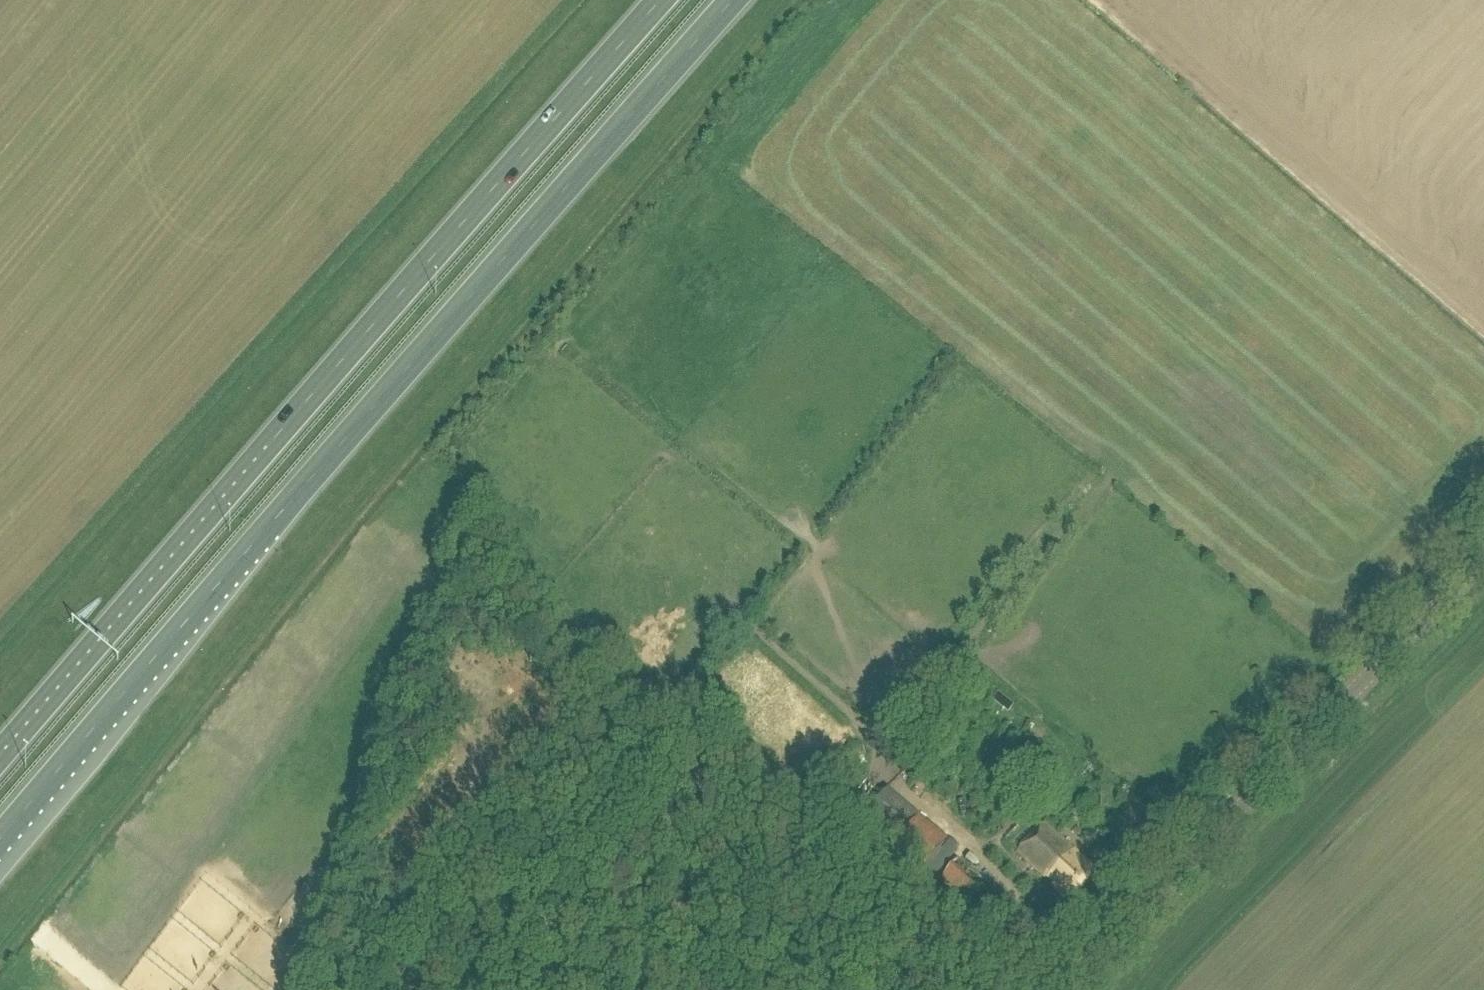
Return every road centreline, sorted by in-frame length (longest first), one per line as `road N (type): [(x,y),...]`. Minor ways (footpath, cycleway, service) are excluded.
road 1 (trunk): [(0,839),(734,0)]
road 2 (trunk): [(662,0),(0,766)]
road 3 (tertiary): [(1071,989),(1483,560)]

